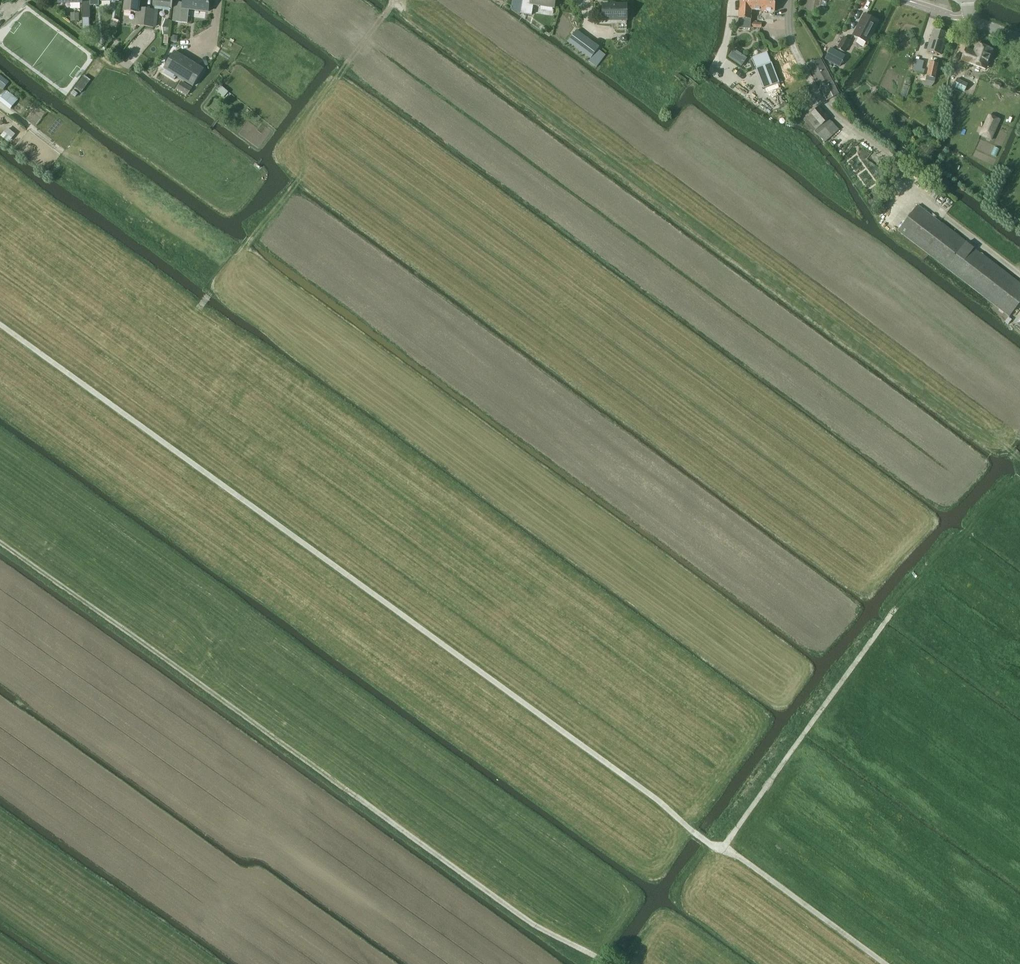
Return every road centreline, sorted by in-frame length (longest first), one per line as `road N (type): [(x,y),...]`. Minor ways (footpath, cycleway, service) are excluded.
road 1 (track): [(0,321),(882,963)]
road 2 (track): [(0,542),(536,926),(608,963)]
road 3 (track): [(891,613),(723,848)]
road 4 (track): [(29,0),(112,63),(129,60)]

